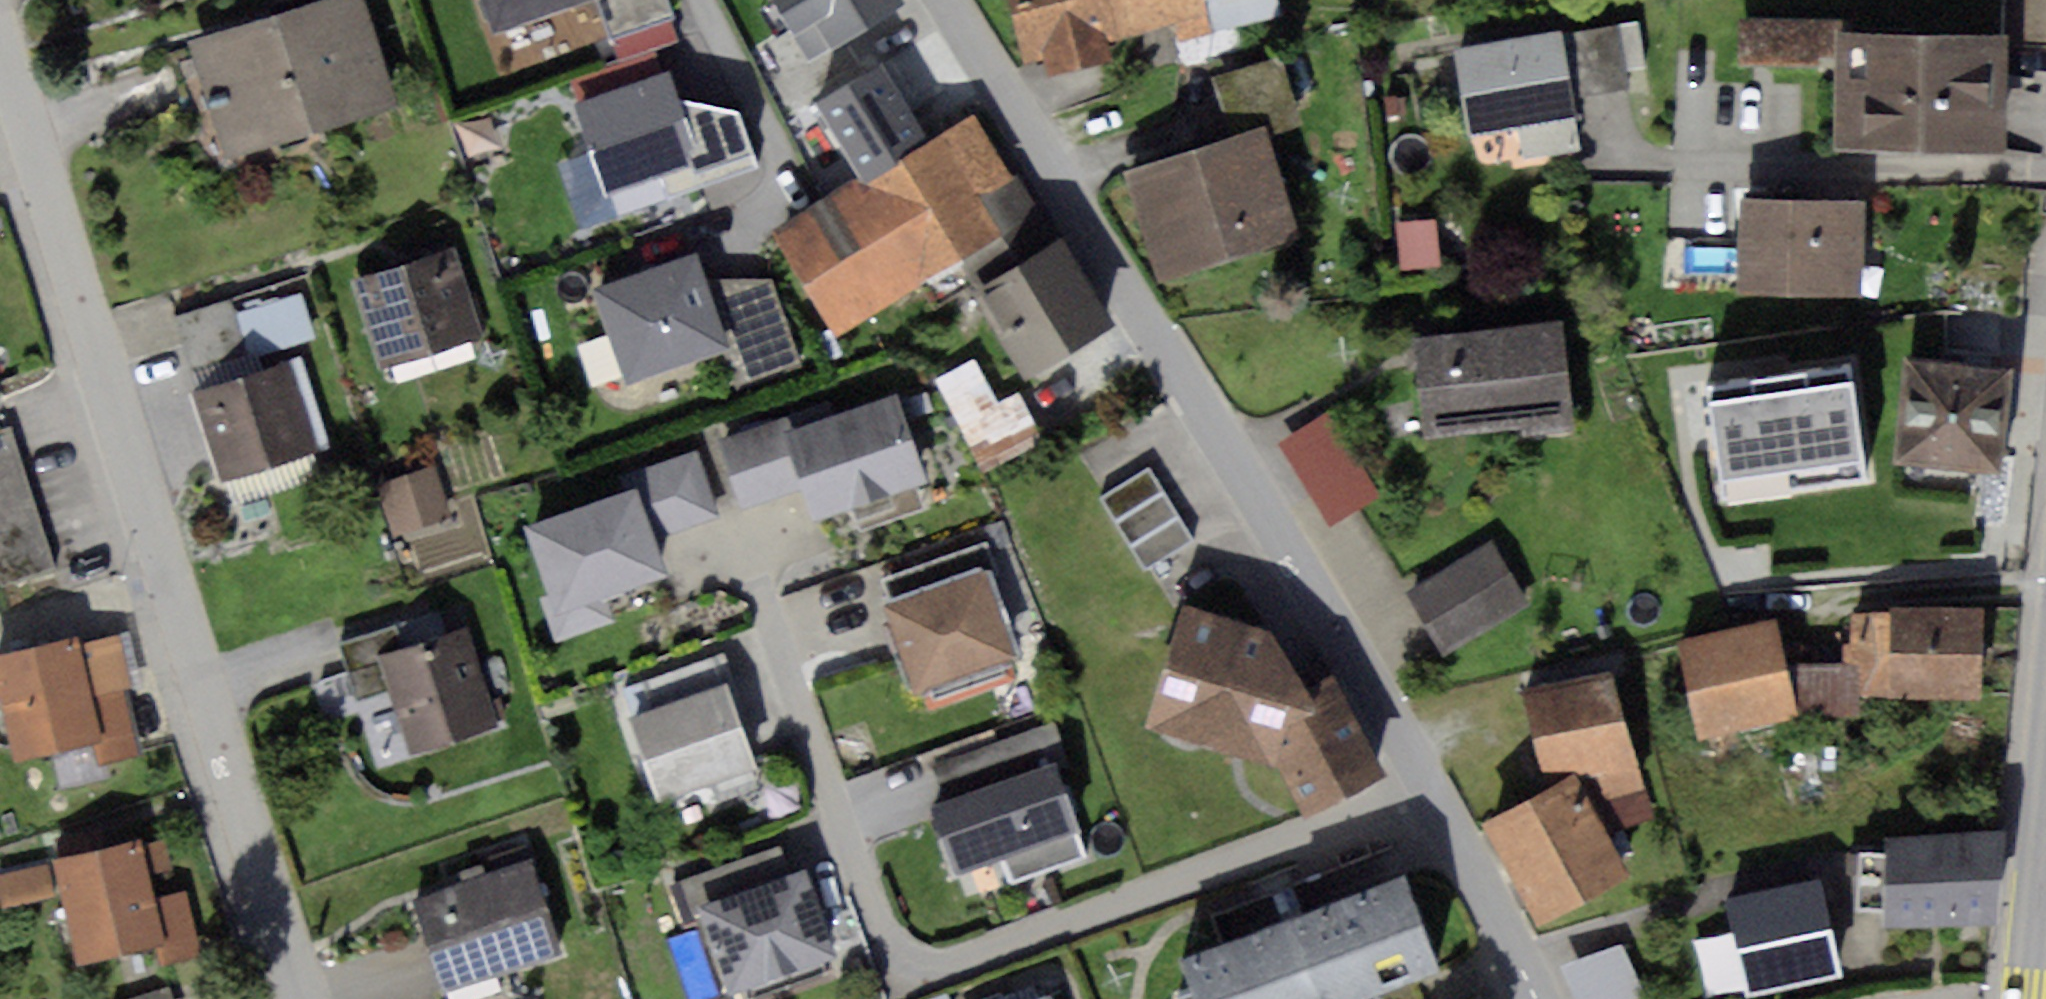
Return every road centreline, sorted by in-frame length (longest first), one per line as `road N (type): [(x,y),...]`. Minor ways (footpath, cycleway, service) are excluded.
road 1 (residential): [(1534,998),(1347,643),(948,0)]
road 2 (residential): [(0,48),(304,998)]
road 3 (primary): [(2045,865),(2033,998)]

